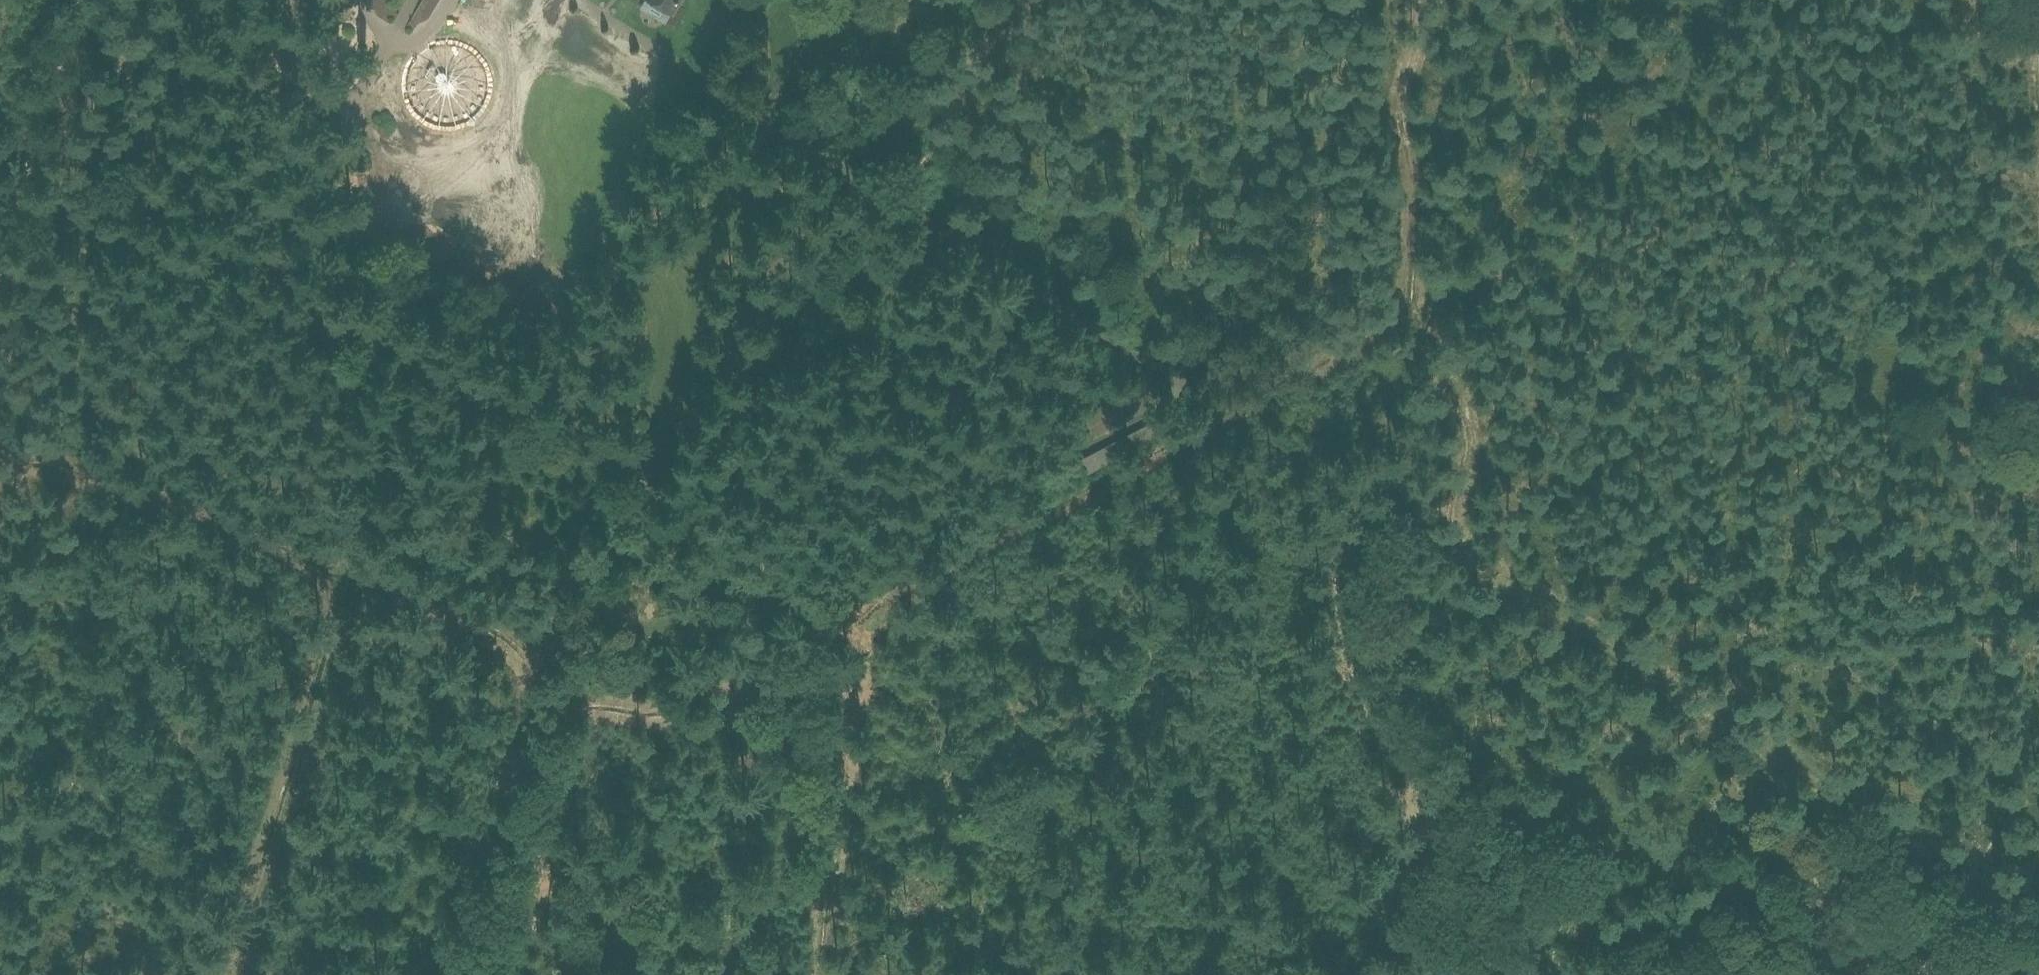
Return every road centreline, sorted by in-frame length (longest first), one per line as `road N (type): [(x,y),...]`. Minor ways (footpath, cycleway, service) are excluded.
road 1 (track): [(822,974),(869,621),(821,642),(771,691),(744,703),(692,701),(660,710),(587,706),(545,683),(501,631),(466,621),(421,618),(339,634),(240,974)]
road 2 (track): [(1679,974),(2038,873)]
road 3 (track): [(84,0),(0,280)]

